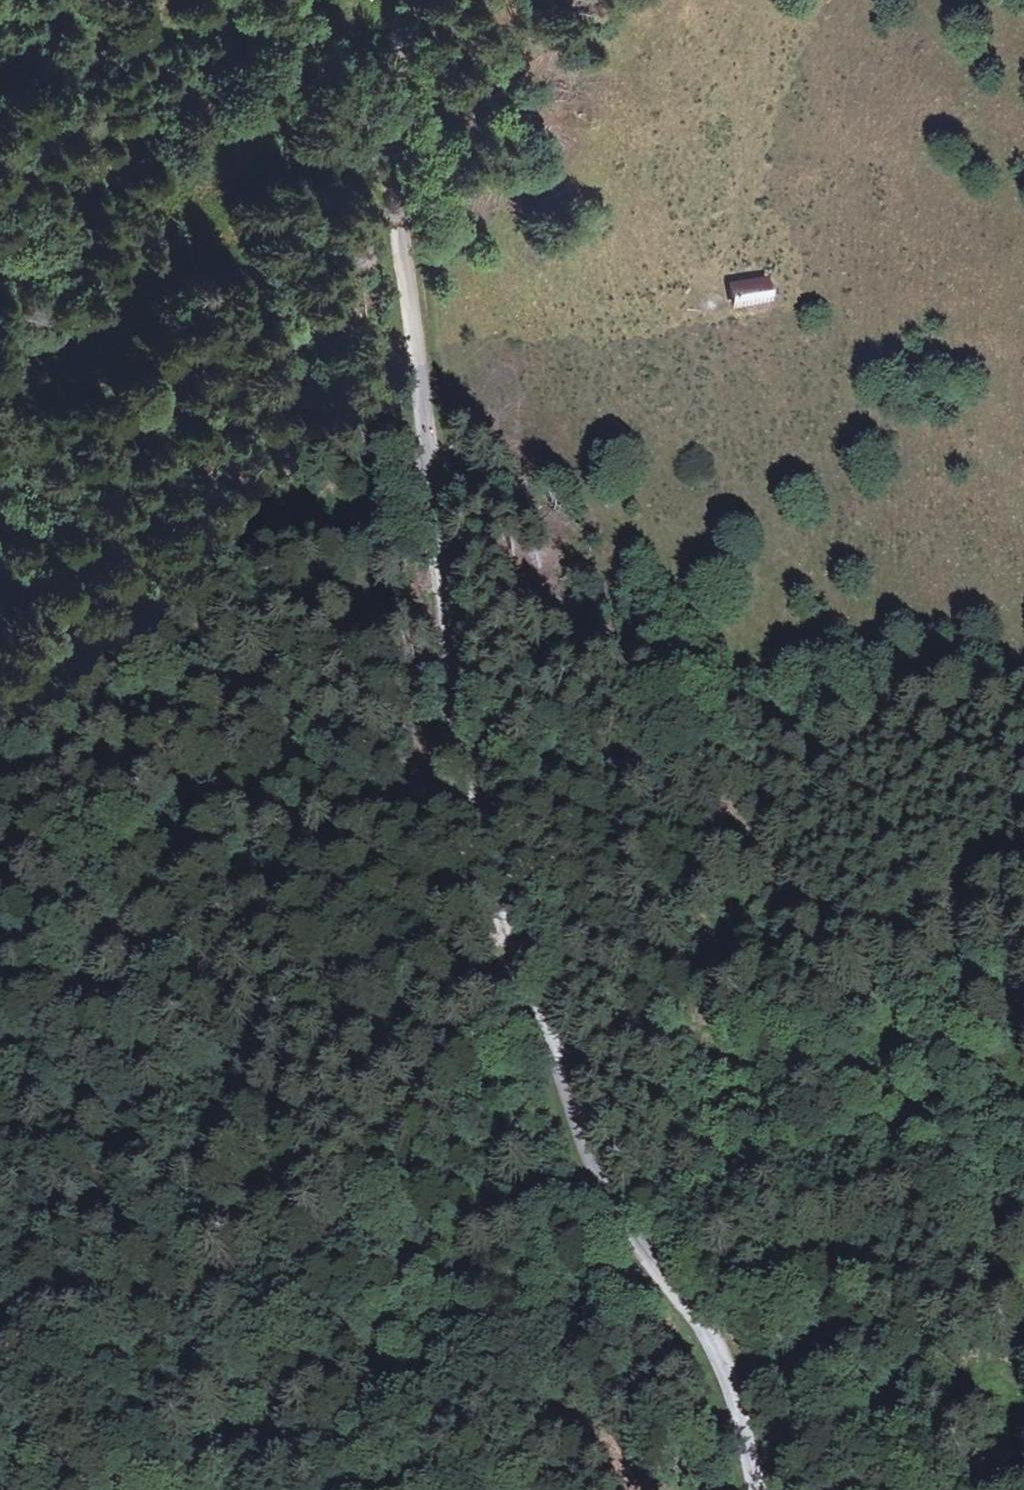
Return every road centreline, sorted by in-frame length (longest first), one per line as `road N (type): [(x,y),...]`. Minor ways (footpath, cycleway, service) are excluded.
road 1 (tertiary): [(774,1489),(751,1416),(590,1122),(515,929),(469,727),(423,423),(397,118),(408,0)]
road 2 (track): [(744,0),(747,116),(728,242),(698,296)]

